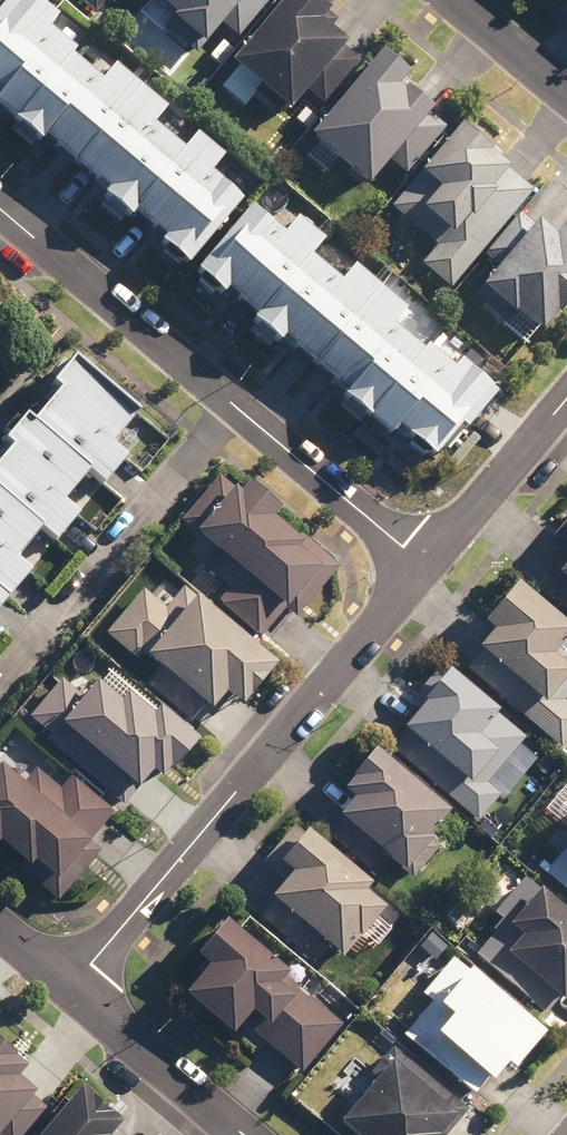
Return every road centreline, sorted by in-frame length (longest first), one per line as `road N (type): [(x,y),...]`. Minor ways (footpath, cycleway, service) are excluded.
road 1 (residential): [(0,209),(425,567)]
road 2 (residential): [(425,567),(71,990)]
road 3 (residential): [(71,990),(244,1134)]
road 4 (residential): [(566,400),(425,567)]
road 5 (residential): [(453,0),(566,98)]

